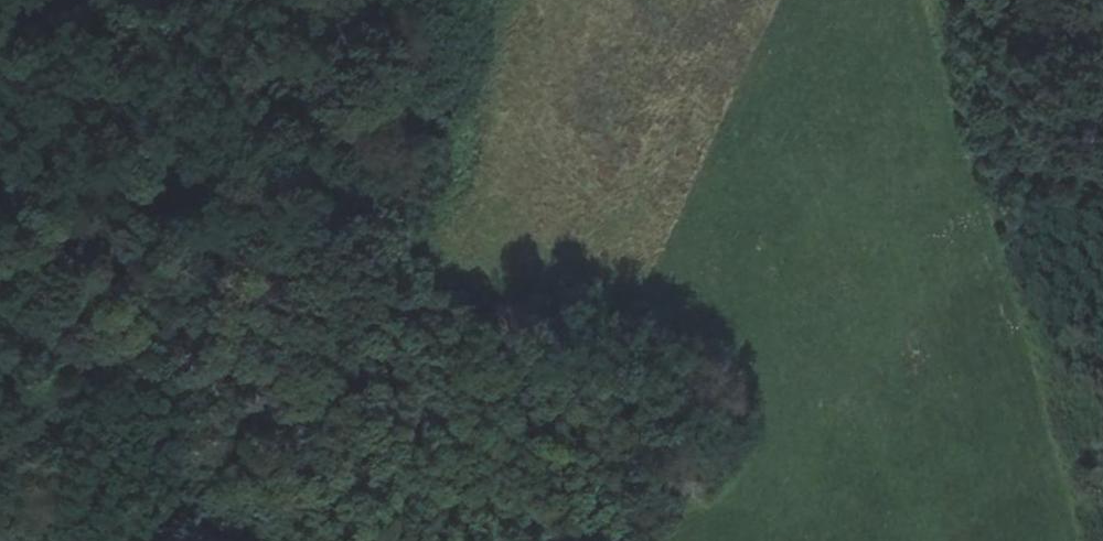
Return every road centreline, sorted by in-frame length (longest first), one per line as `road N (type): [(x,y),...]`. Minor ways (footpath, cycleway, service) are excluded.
road 1 (track): [(581,540),(532,393),(470,313),(352,239),(46,98),(0,84)]

